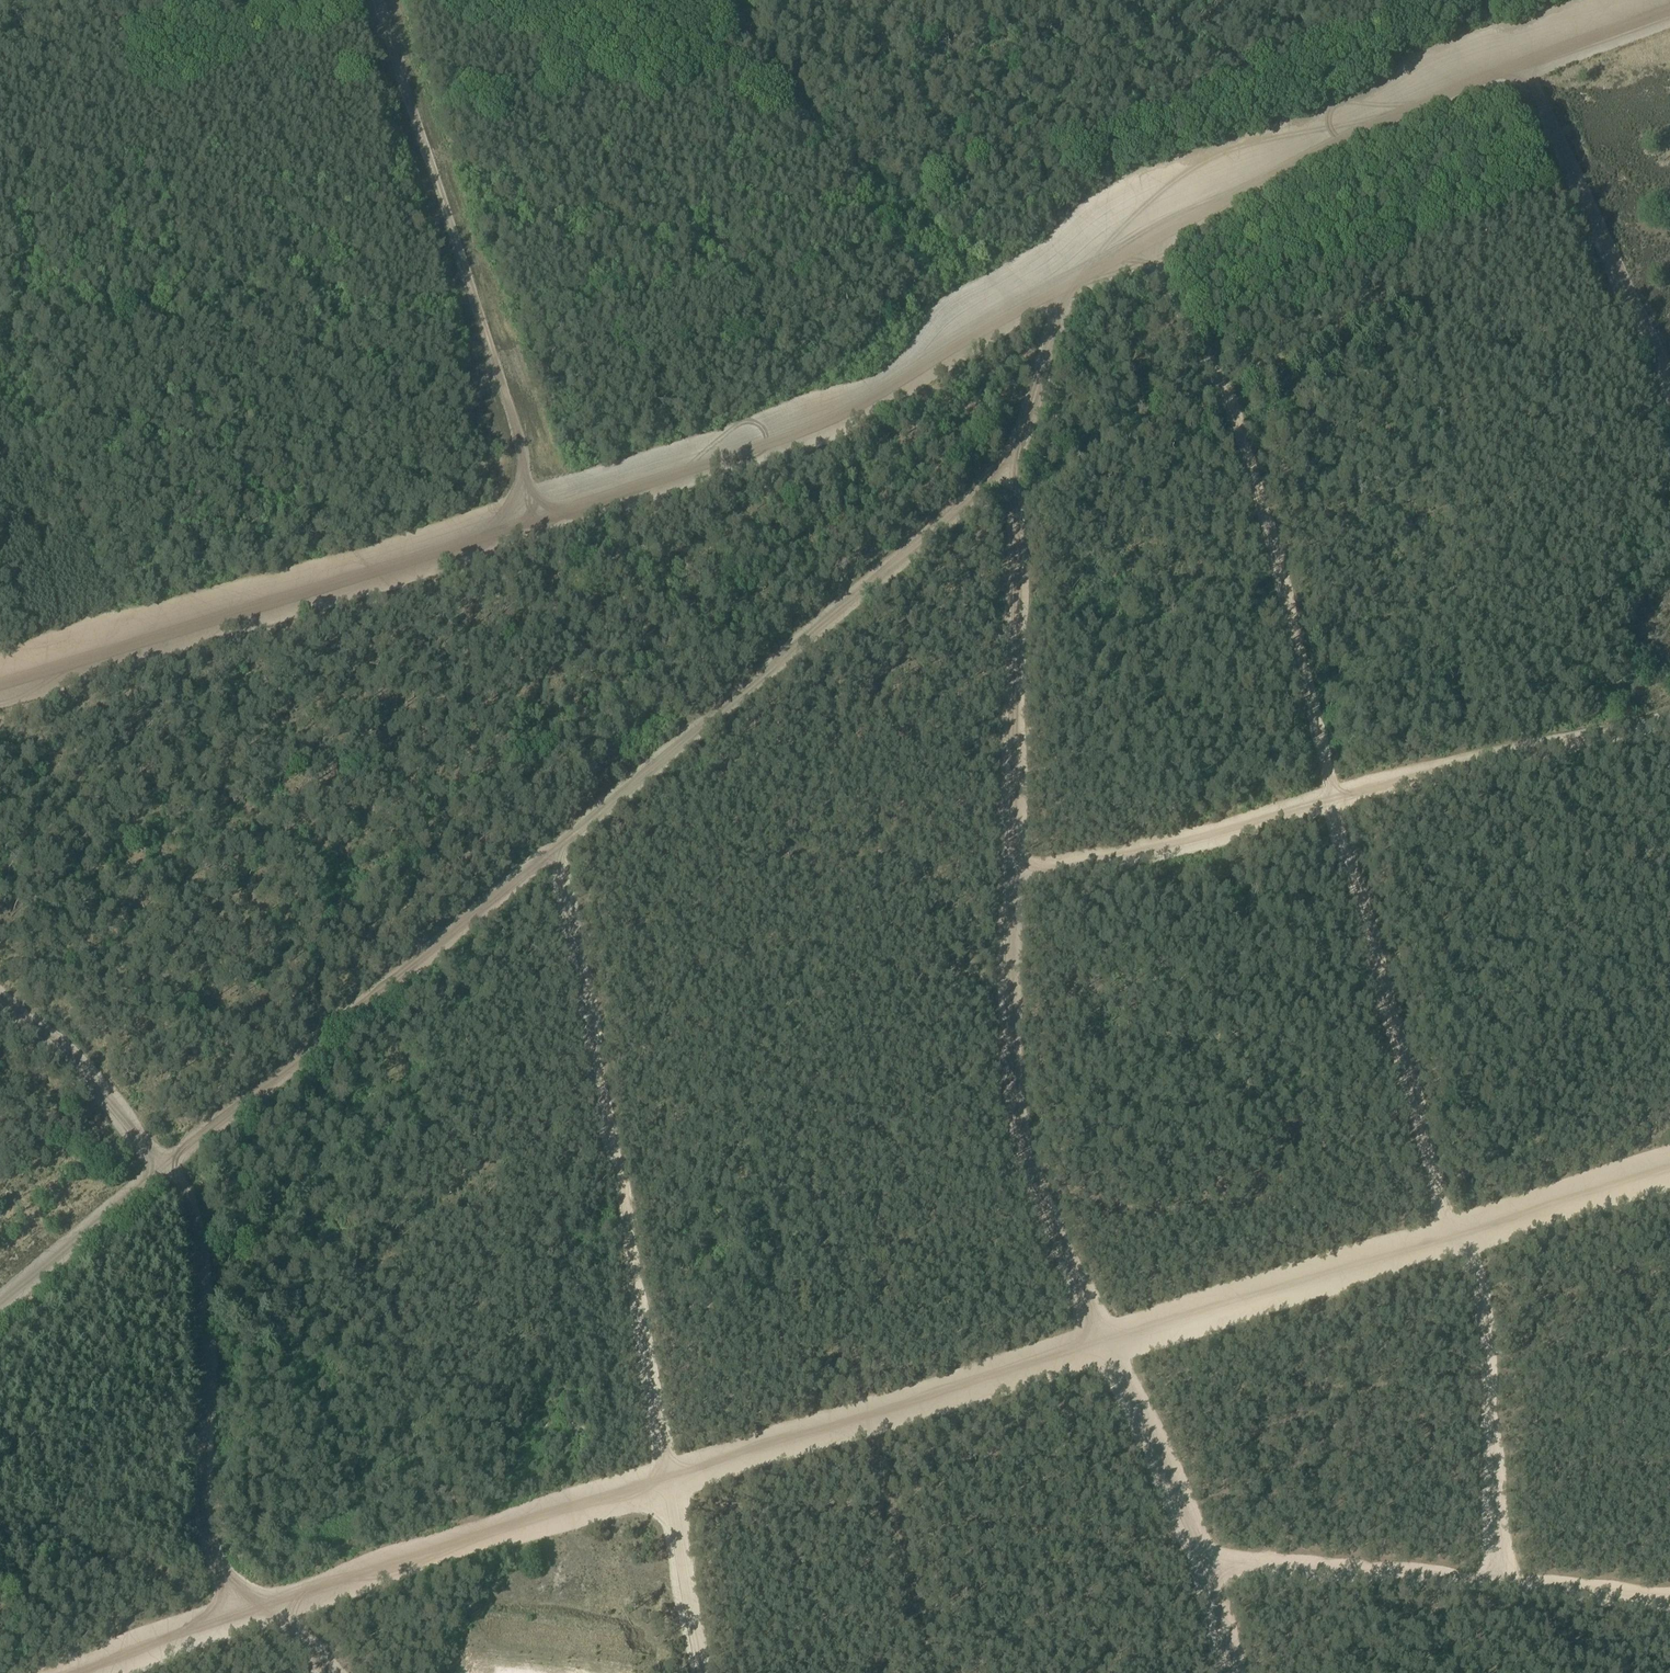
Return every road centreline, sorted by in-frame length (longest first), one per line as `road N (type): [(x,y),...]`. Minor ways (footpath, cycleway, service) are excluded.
road 1 (track): [(0,676),(833,415),(1152,256),(1311,151),(1669,7)]
road 2 (track): [(74,1672),(1669,1167)]
road 3 (track): [(1066,294),(1015,465),(1011,510),(1010,1040),(1016,1106),(1038,1193),(1202,1563),(1227,1672)]
road 4 (track): [(0,1305),(1015,465)]
road 5 (track): [(1451,1235),(1330,799),(1246,447),(1152,256)]
road 6 (track): [(701,1672),(623,1192),(555,845)]
road 7 (track): [(0,996),(73,1059),(182,1187),(201,1281),(199,1500),(223,1573),(213,1626)]
road 8 (track): [(1669,719),(1416,776),(1212,836),(1013,878)]
road 9 (track): [(375,0),(521,445),(505,523)]
road 10 (track): [(1202,1563),(1669,1600)]
road 11 (track): [(1517,64),(1669,393)]
road 12 (track): [(1498,1587),(1489,1365),(1481,1297),(1461,1234)]
road 13 (track): [(329,1672),(271,1609),(223,1573)]

